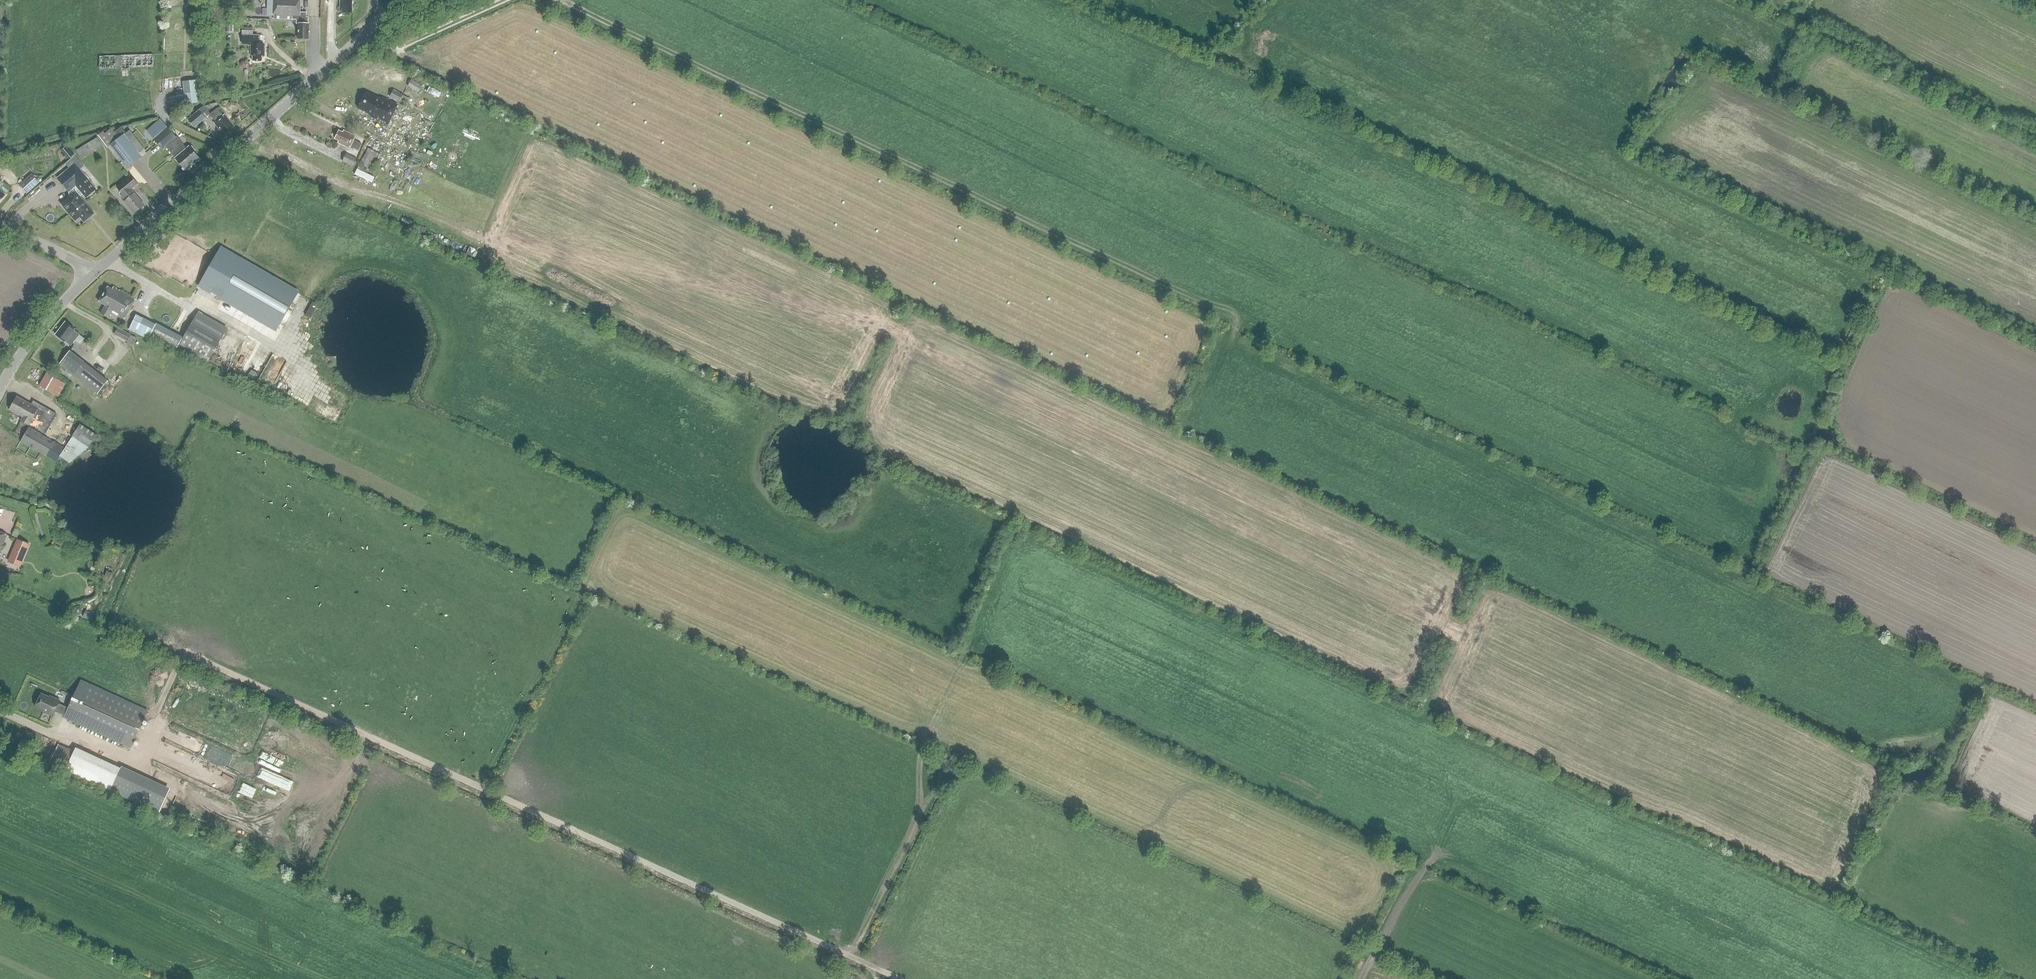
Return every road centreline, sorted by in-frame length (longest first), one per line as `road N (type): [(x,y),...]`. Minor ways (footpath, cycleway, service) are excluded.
road 1 (tertiary): [(91,275),(399,0)]
road 2 (track): [(362,34),(395,50),(504,0)]
road 3 (tertiary): [(0,386),(40,327),(91,275)]

